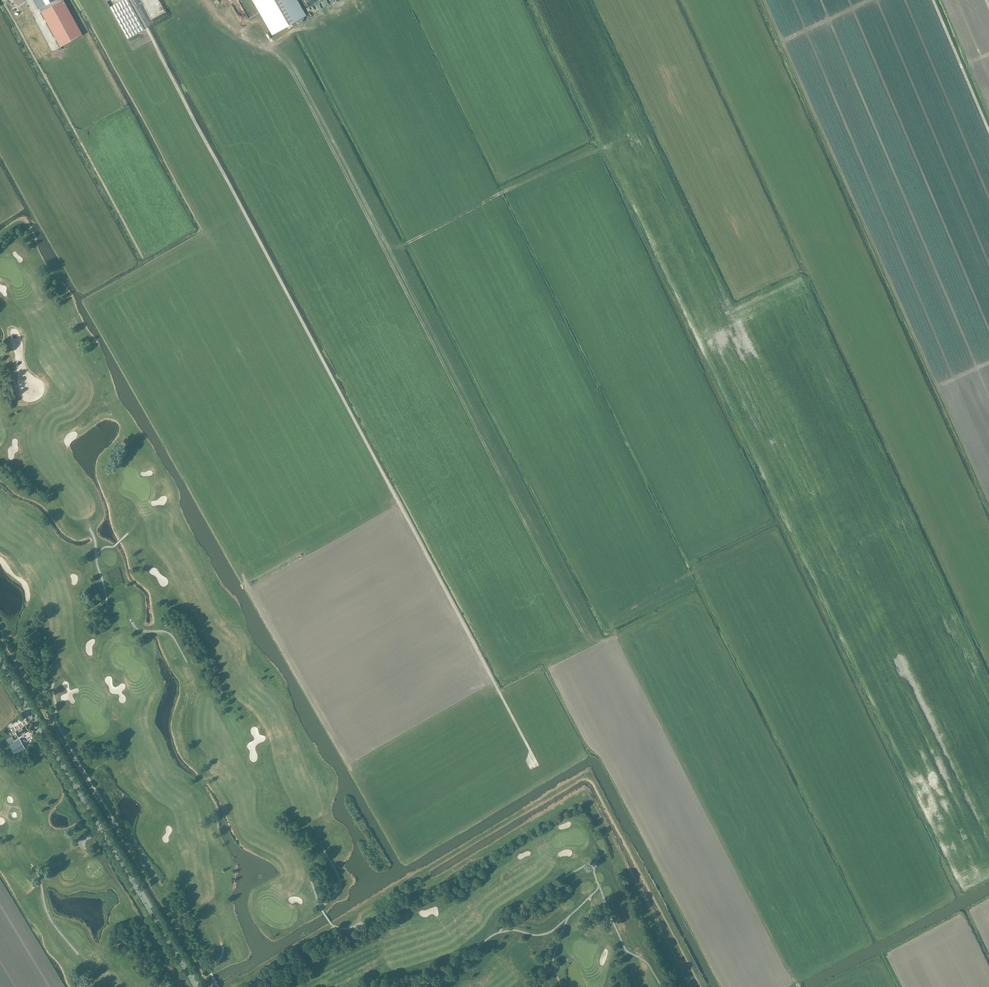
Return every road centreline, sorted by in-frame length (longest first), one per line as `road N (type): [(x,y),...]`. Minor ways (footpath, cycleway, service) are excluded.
road 1 (tertiary): [(197,986),(0,662)]
road 2 (track): [(988,129),(934,0)]

